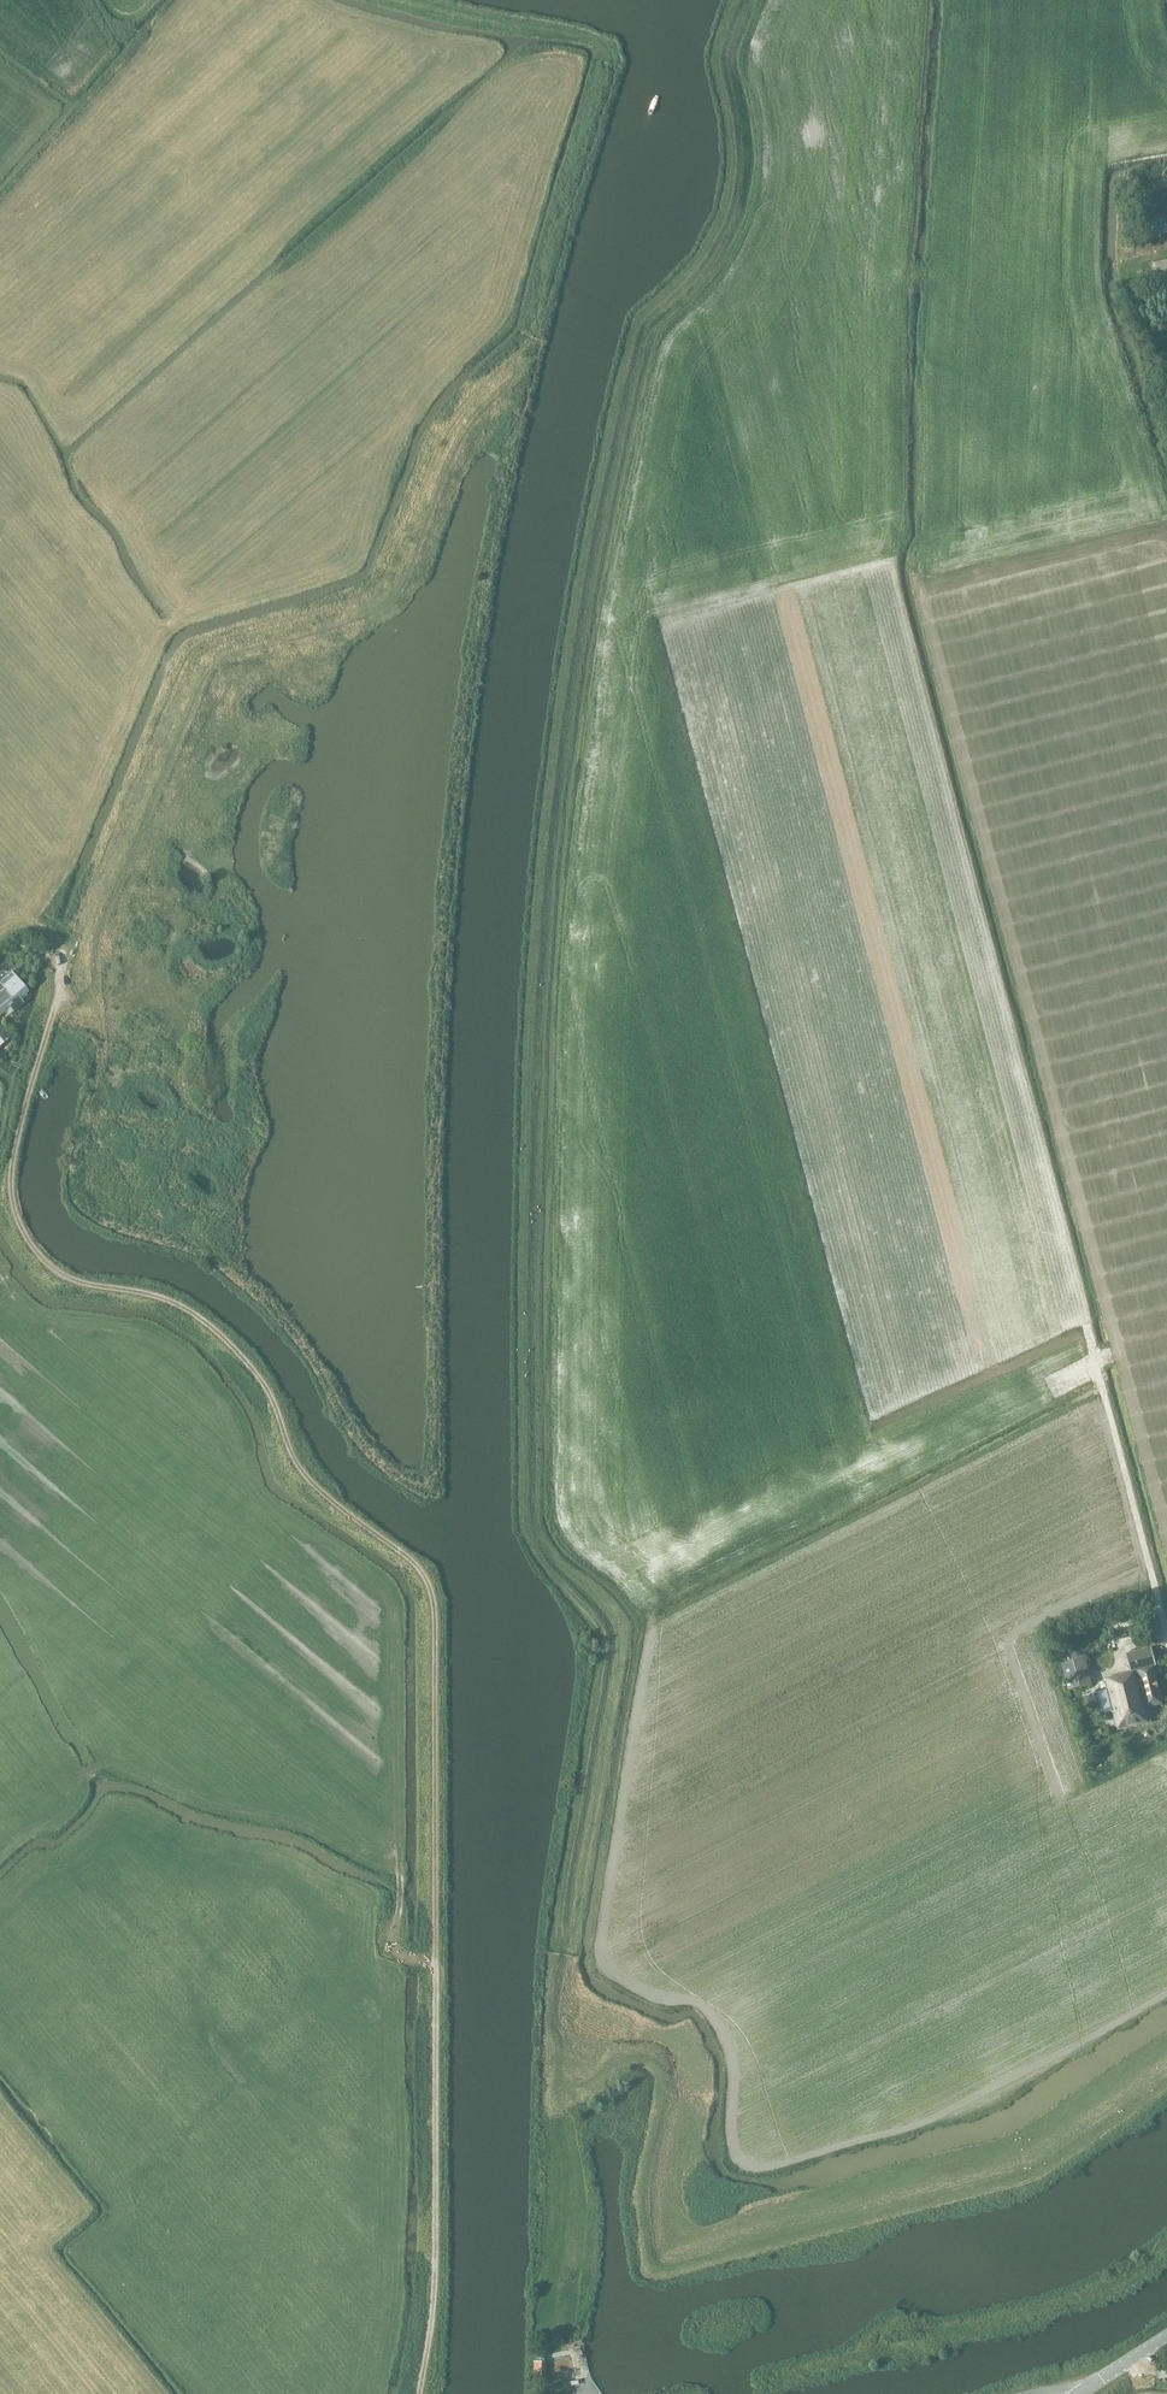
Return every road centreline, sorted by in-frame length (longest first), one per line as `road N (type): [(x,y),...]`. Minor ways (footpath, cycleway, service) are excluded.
road 1 (track): [(418,2393),(436,2231),(432,1597),(417,1566),(304,1473),(261,1379),(222,1336),(165,1298),(65,1275),(29,1242),(11,1181),(51,1019)]
road 2 (track): [(1166,1640),(929,709)]

